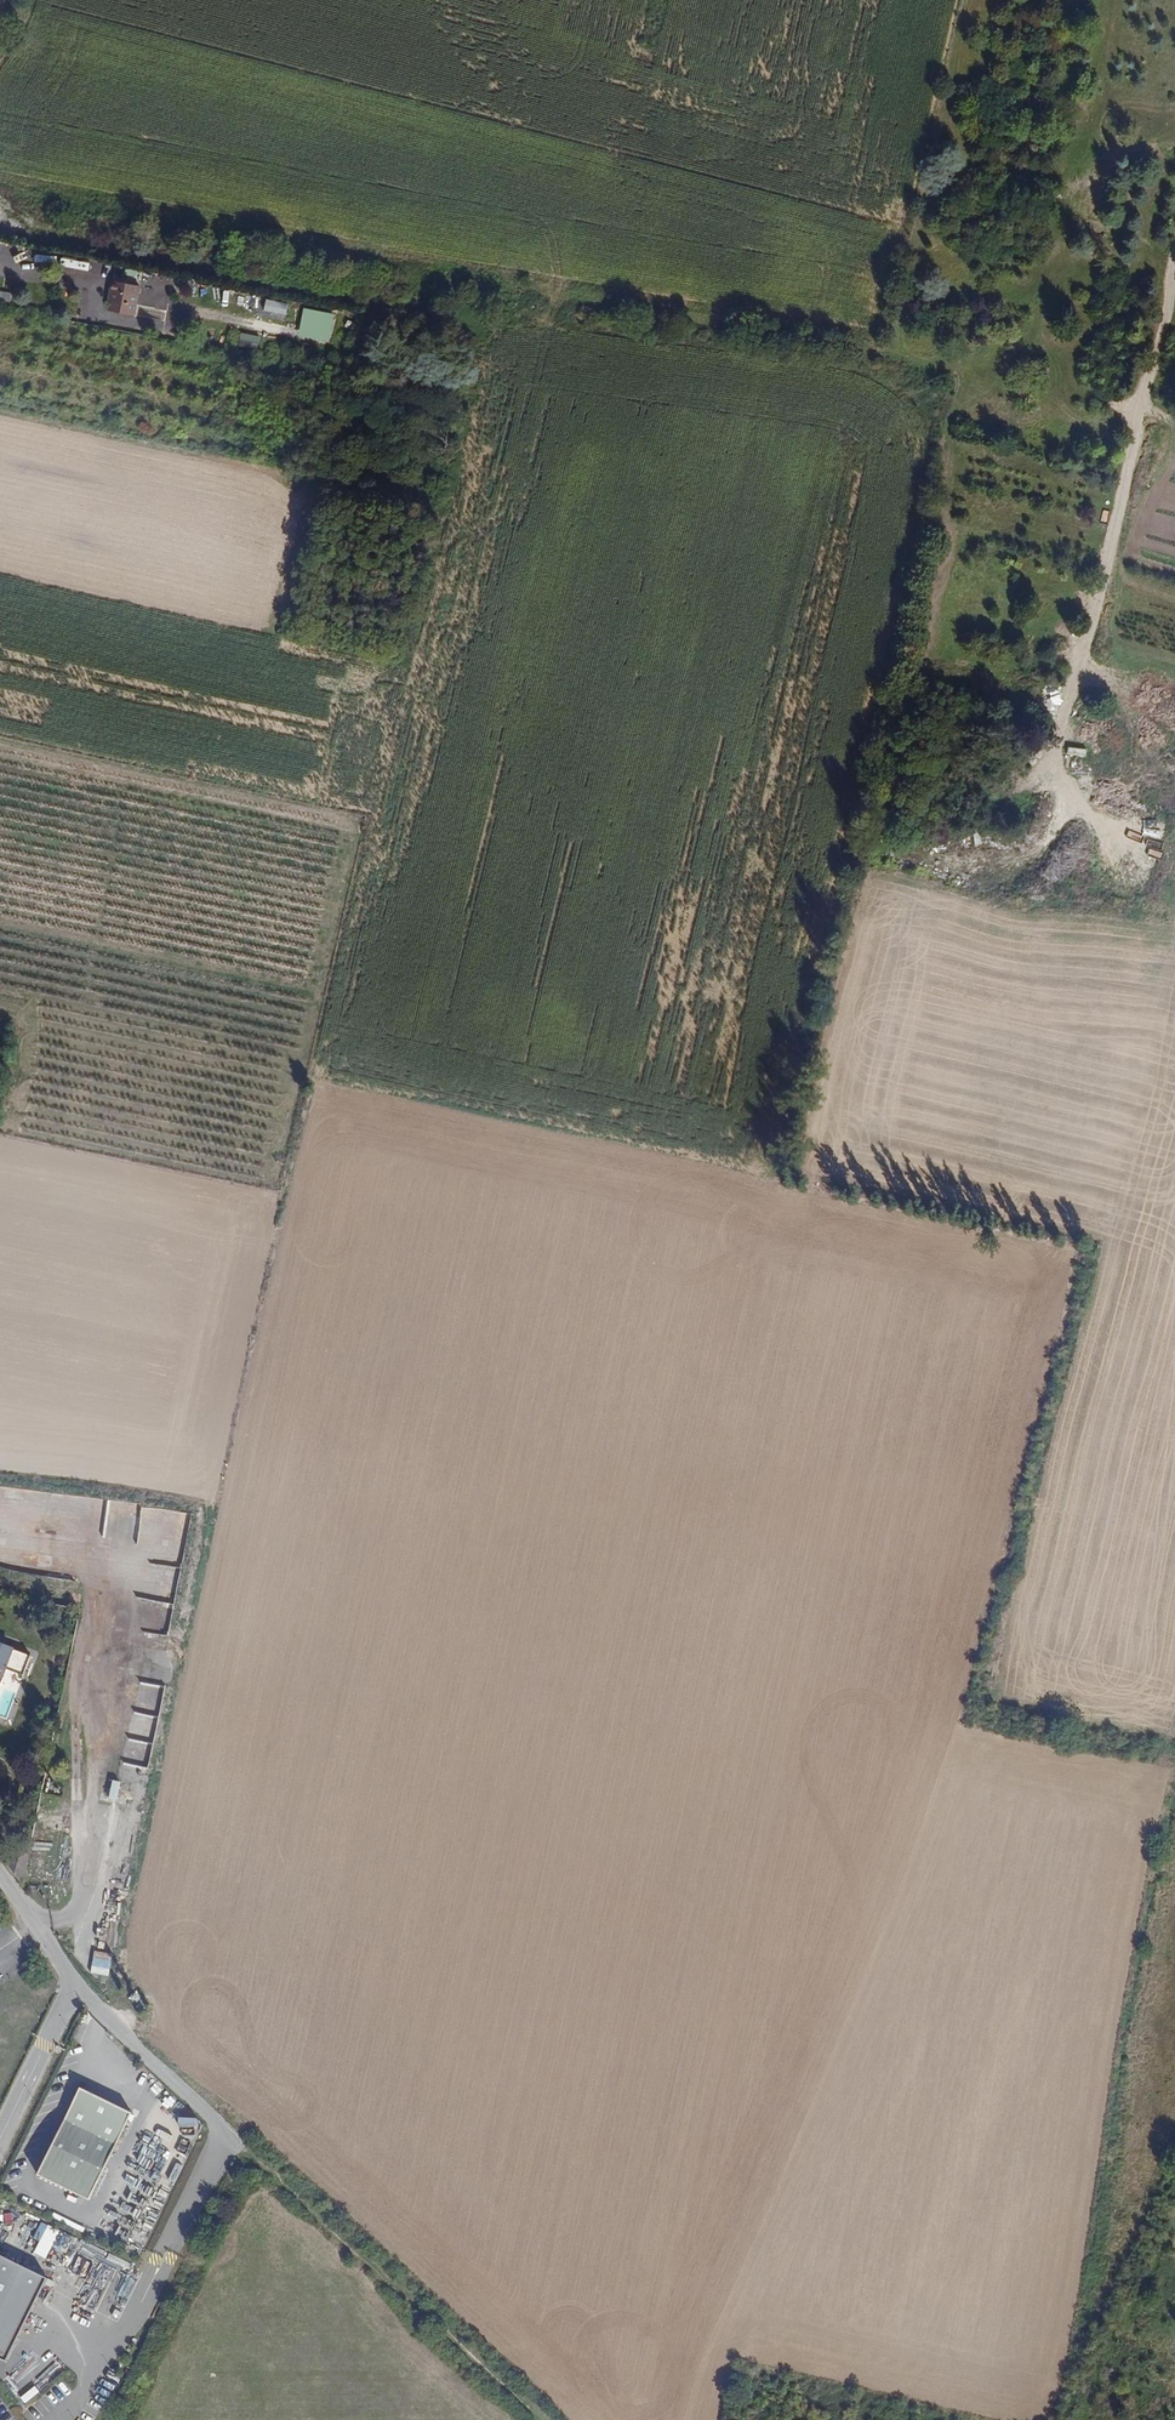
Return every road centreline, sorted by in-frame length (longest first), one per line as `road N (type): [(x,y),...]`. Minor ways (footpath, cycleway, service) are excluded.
road 1 (track): [(1060,732),(1166,322),(1174,253)]
road 2 (track): [(231,2135),(538,2419)]
road 3 (residential): [(76,1983),(231,2135),(174,2238)]
road 4 (unclassified): [(76,1983),(0,2140)]
road 5 (residential): [(0,1876),(76,1983)]

